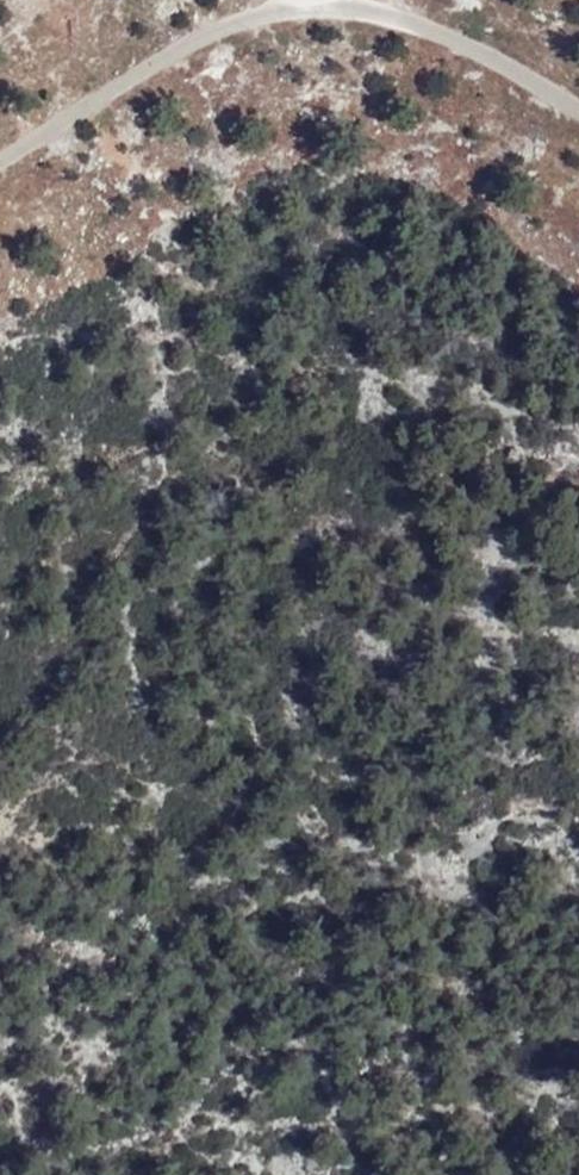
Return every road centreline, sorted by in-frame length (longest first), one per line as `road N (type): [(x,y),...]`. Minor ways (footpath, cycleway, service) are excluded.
road 1 (unclassified): [(578,109),(445,35),(376,12),(318,6),(250,17),(0,161)]

